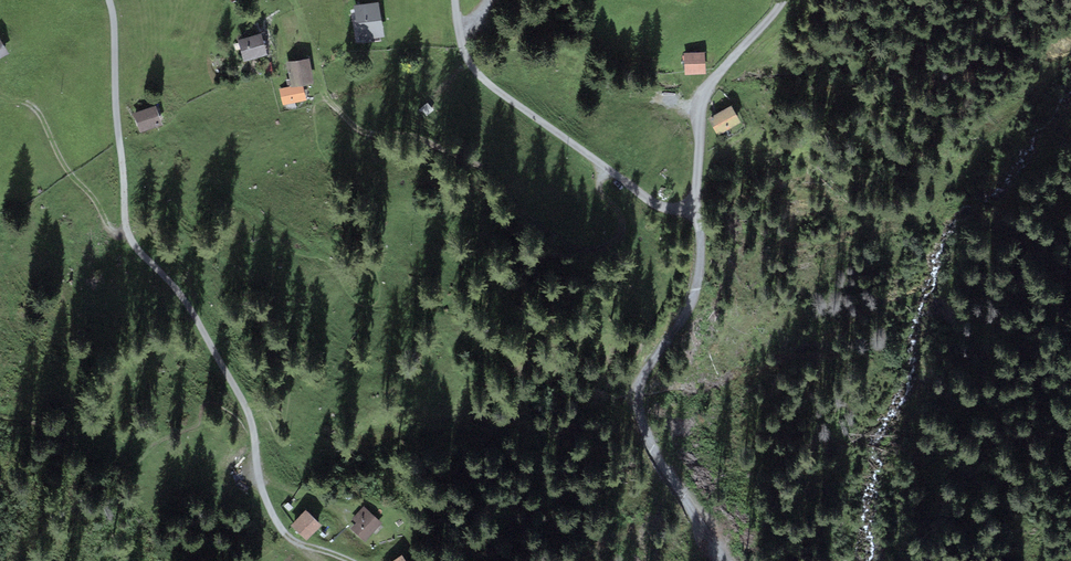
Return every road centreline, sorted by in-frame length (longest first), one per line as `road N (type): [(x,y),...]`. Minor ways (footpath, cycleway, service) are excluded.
road 1 (residential): [(108,0),(129,236),(188,306),(239,395),(268,510),(285,534)]
road 2 (residential): [(784,0),(703,91),(696,186),(678,209),(655,205),(484,80),(464,51),(455,0)]
road 3 (track): [(326,99),(363,132),(416,137),(479,167),(531,221),(571,248),(598,248),(620,232),(621,216),(599,190),(605,167)]
road 4 (track): [(688,205),(698,224),(700,291),(654,358),(641,402),(665,466),(727,560)]
road 5 (track): [(129,236),(110,227),(34,107),(0,95)]

